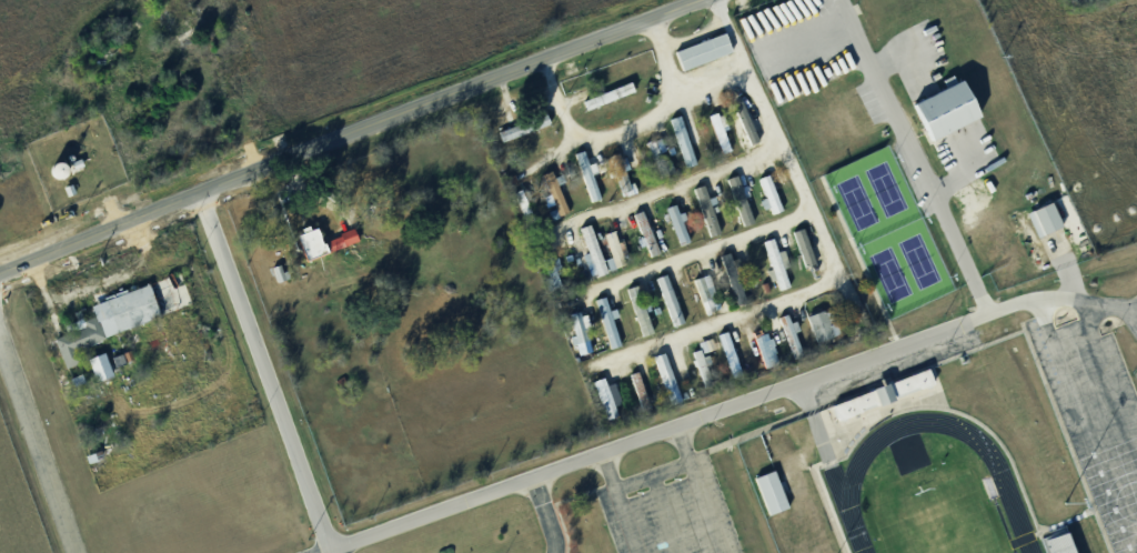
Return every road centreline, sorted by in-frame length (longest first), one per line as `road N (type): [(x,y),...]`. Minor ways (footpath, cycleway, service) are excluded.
road 1 (secondary): [(0,272),(692,0)]
road 2 (residential): [(567,223),(782,144)]

